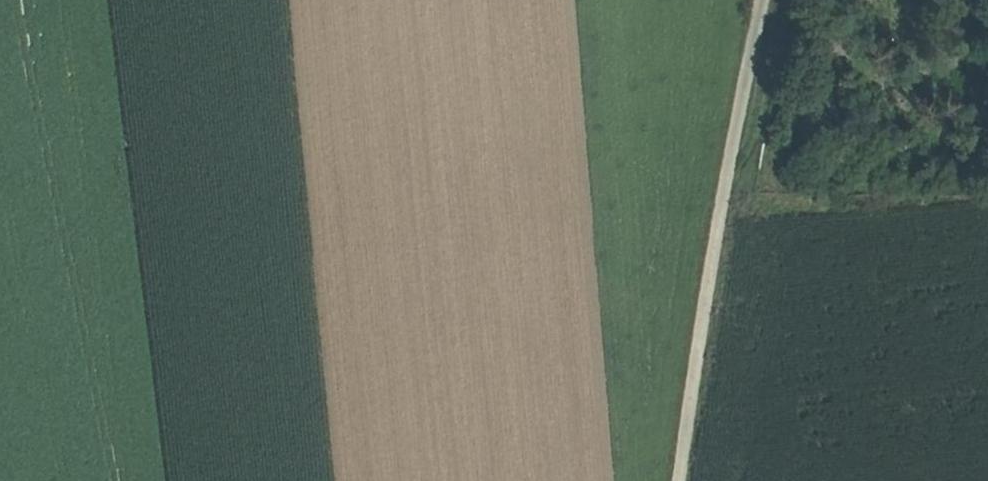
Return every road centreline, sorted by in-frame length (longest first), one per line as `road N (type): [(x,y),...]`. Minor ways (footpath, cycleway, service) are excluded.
road 1 (track): [(685,480),(767,0)]

